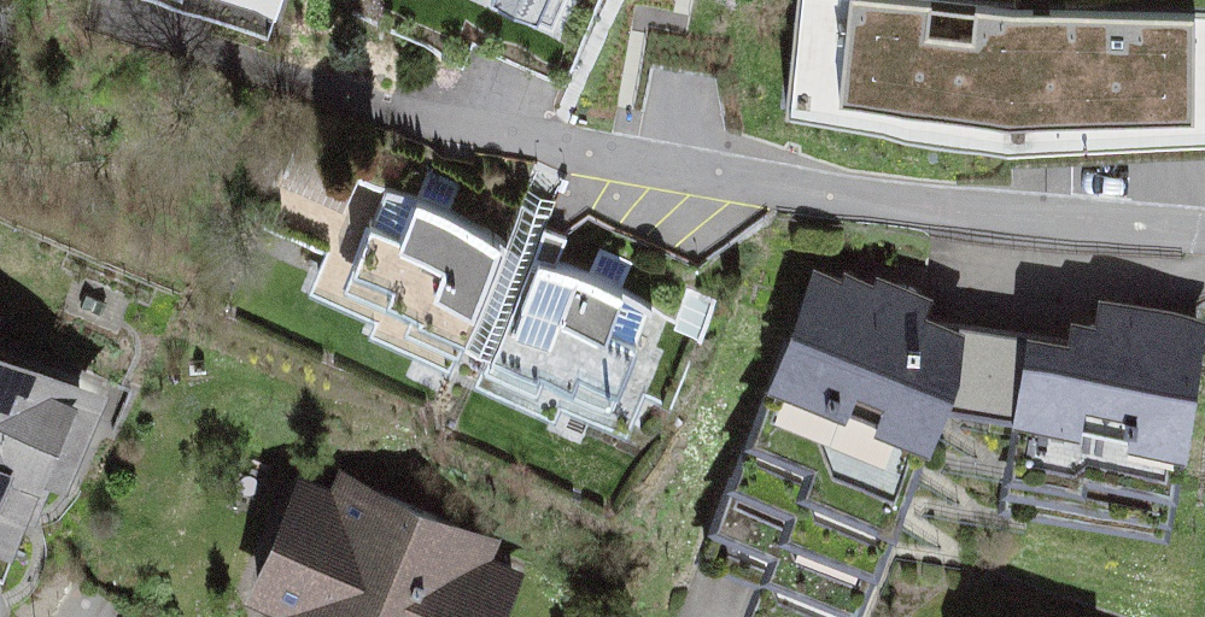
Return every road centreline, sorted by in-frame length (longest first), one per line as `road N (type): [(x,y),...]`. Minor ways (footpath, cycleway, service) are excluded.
road 1 (residential): [(1204,240),(676,193),(373,113)]

